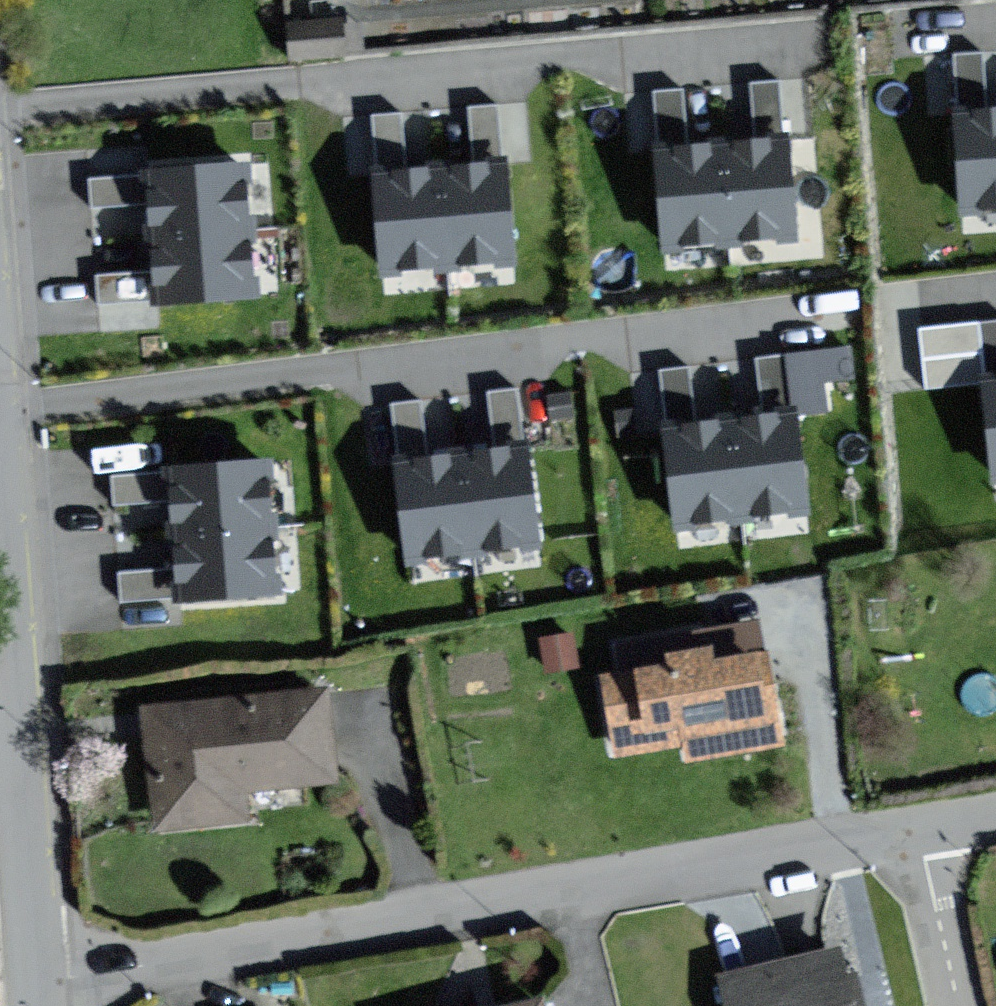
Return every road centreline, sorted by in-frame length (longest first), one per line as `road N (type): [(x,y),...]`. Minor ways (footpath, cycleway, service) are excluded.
road 1 (residential): [(26,993),(911,832)]
road 2 (residential): [(0,410),(833,303)]
road 3 (residential): [(0,105),(807,35)]
road 4 (residential): [(26,993),(0,632)]
road 5 (residential): [(911,832),(950,1005)]

